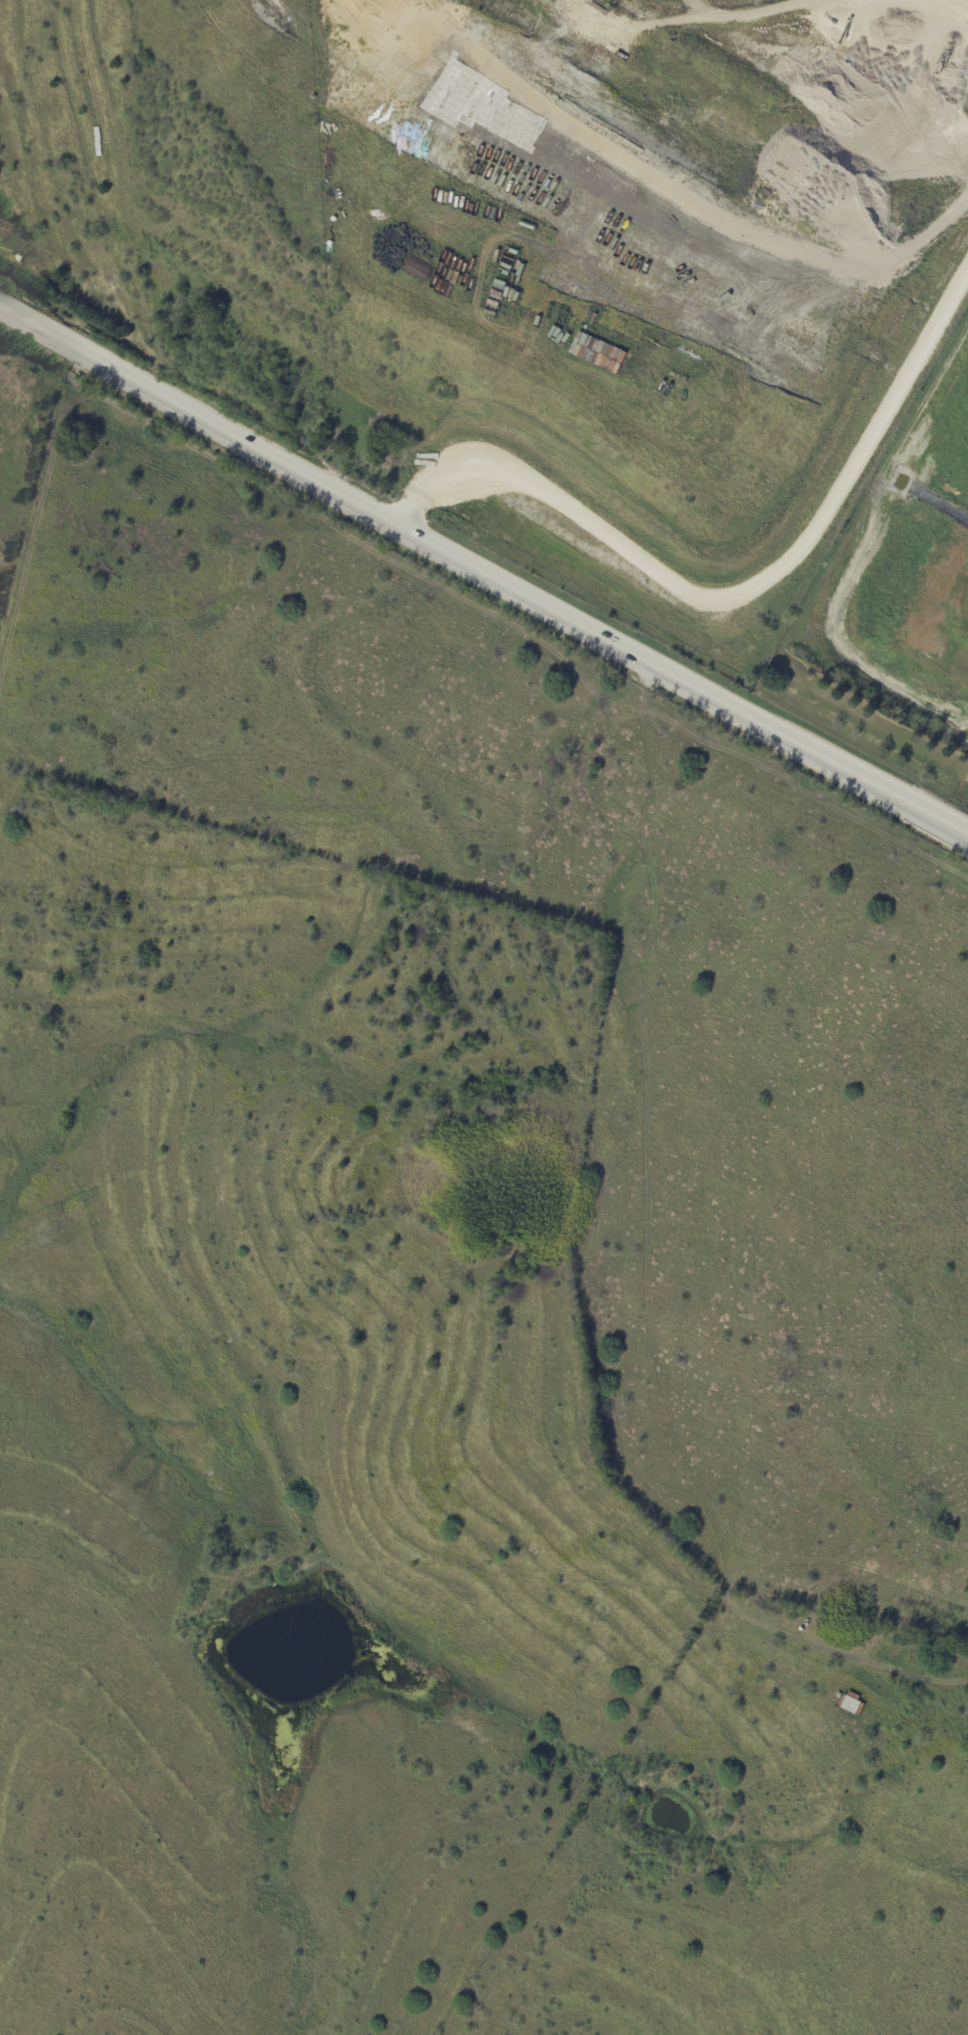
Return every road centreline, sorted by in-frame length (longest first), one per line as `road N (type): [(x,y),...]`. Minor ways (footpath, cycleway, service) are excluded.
road 1 (secondary): [(0,306),(967,845)]

